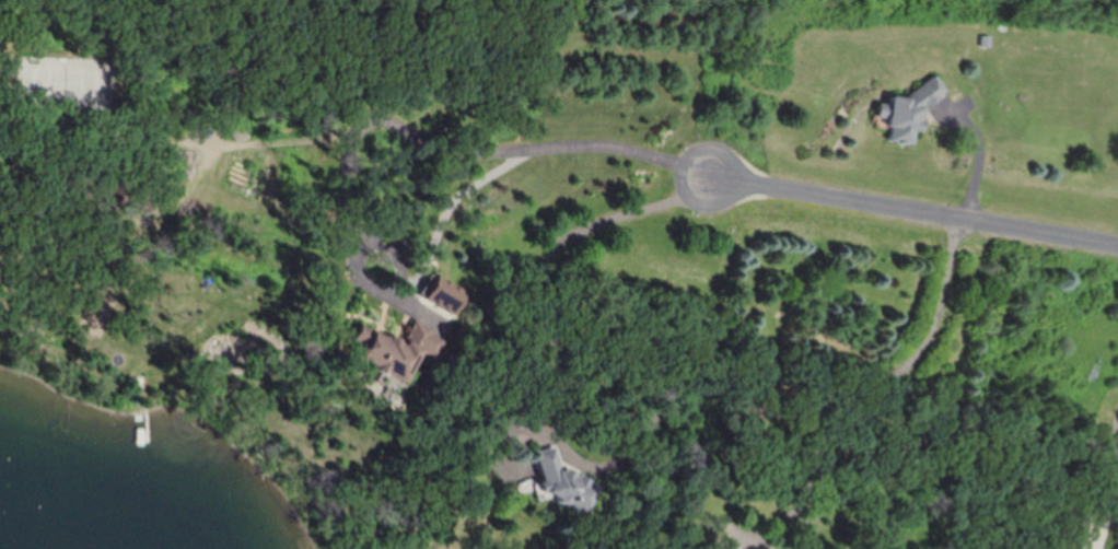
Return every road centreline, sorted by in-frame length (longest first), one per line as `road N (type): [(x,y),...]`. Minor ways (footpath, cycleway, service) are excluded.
road 1 (residential): [(1117,250),(714,175)]

